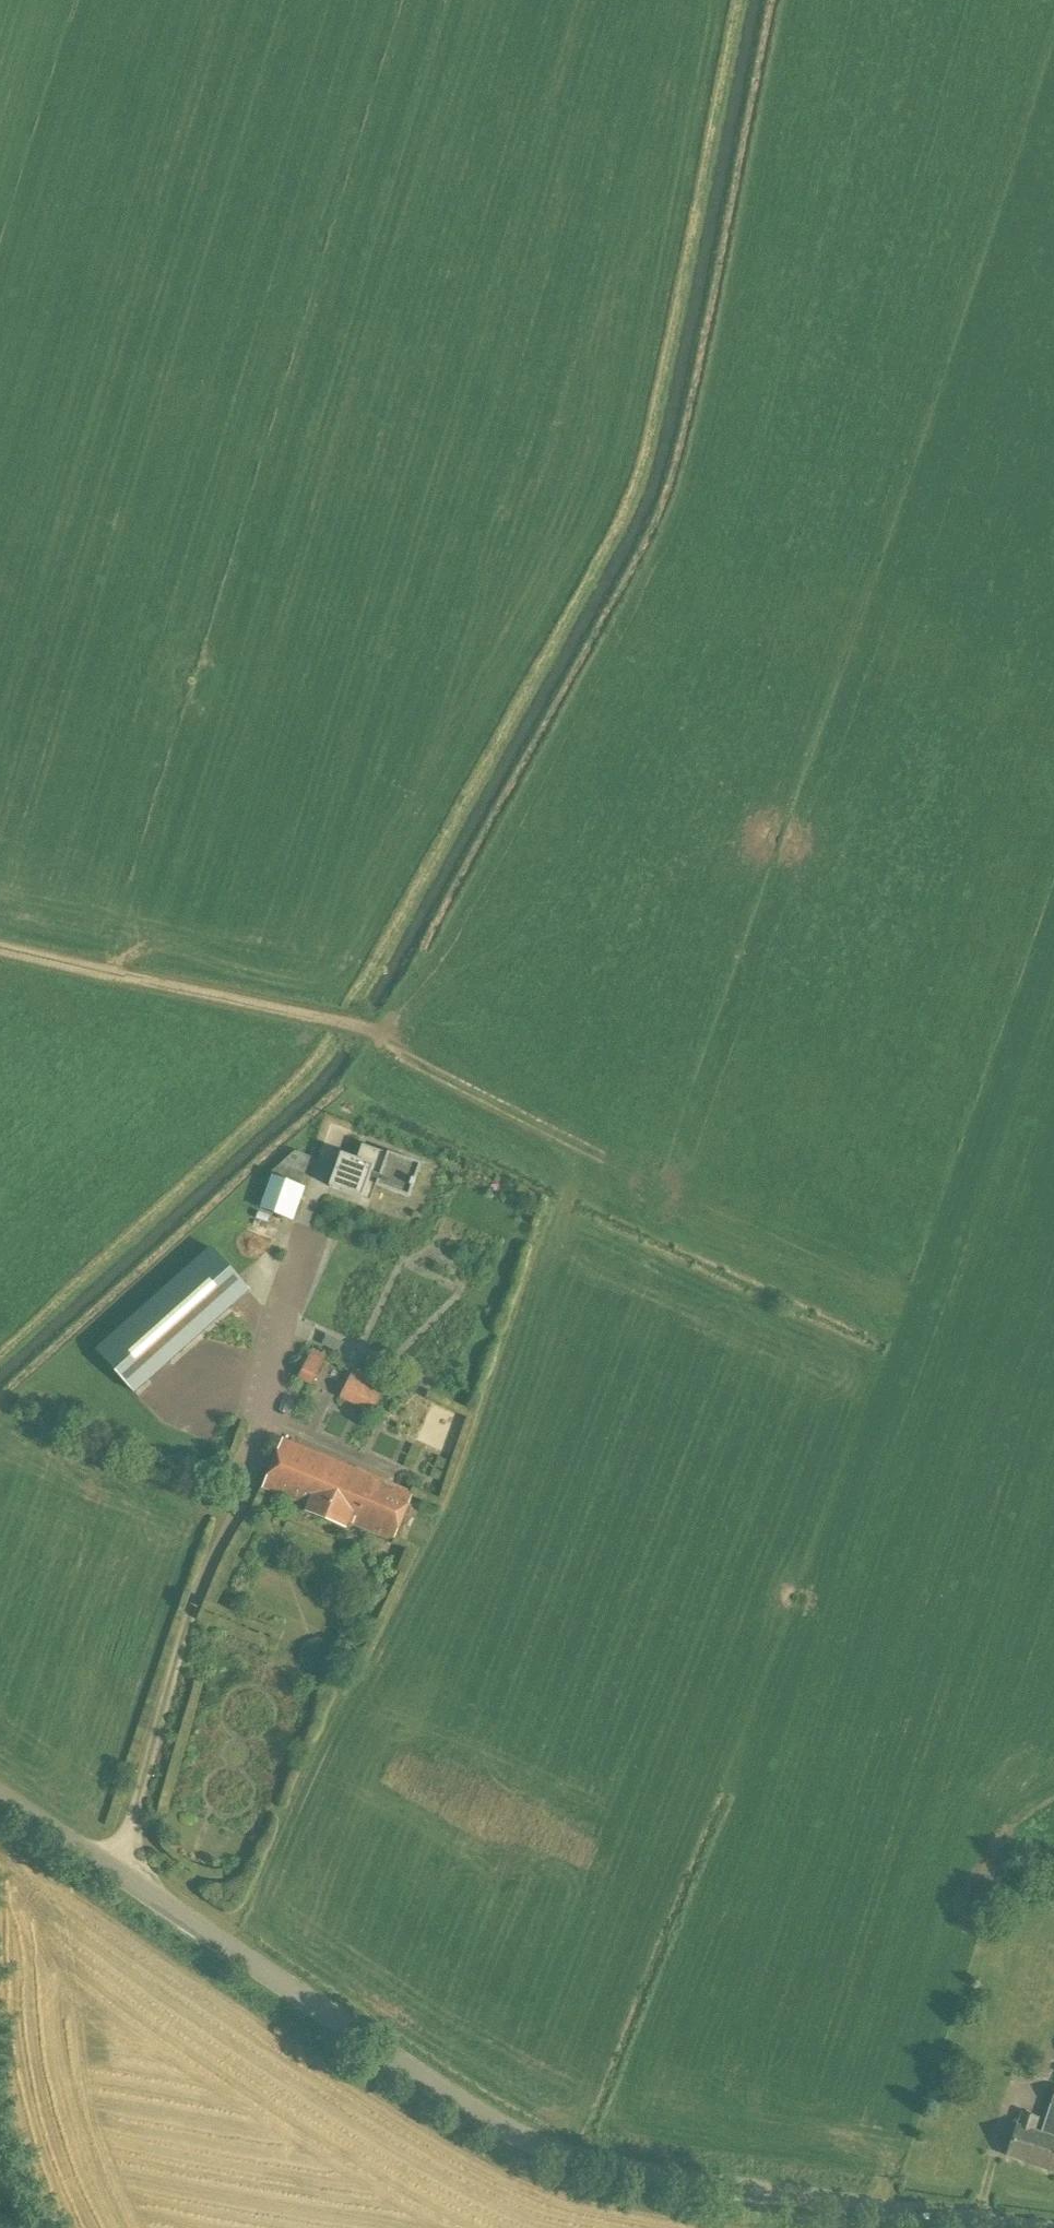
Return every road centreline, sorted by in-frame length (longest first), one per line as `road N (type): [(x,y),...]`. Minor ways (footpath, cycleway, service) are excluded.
road 1 (unclassified): [(1000,2227),(656,2179),(514,2137),(0,1792)]
road 2 (track): [(0,949),(372,1032),(401,1056),(650,1189),(895,1297)]

